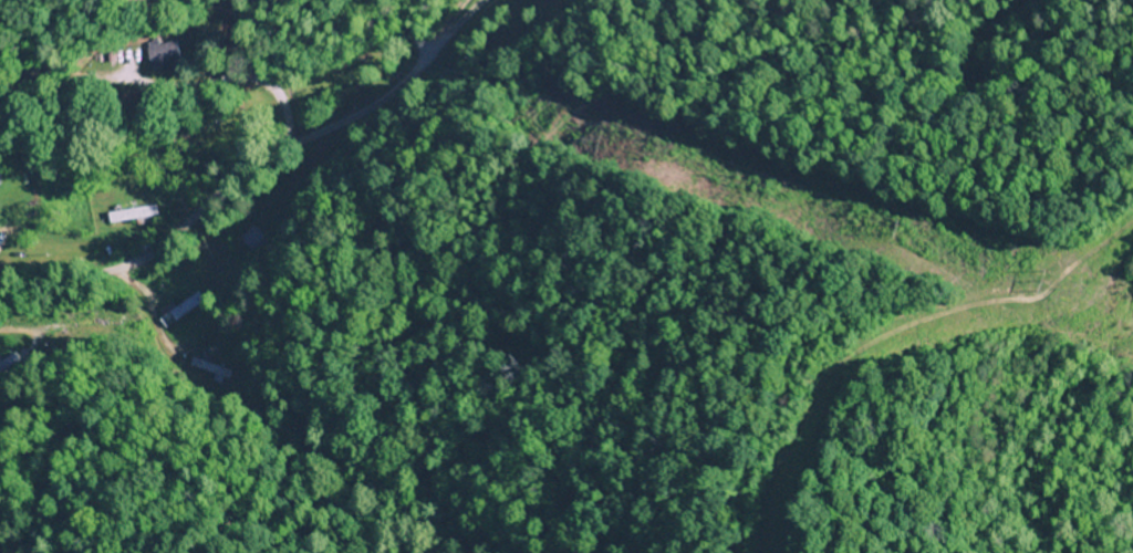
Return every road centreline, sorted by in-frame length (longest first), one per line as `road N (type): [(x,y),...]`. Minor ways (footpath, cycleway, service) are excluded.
road 1 (residential): [(0,294),(138,262),(233,176),(387,100),(418,73),(472,0)]

